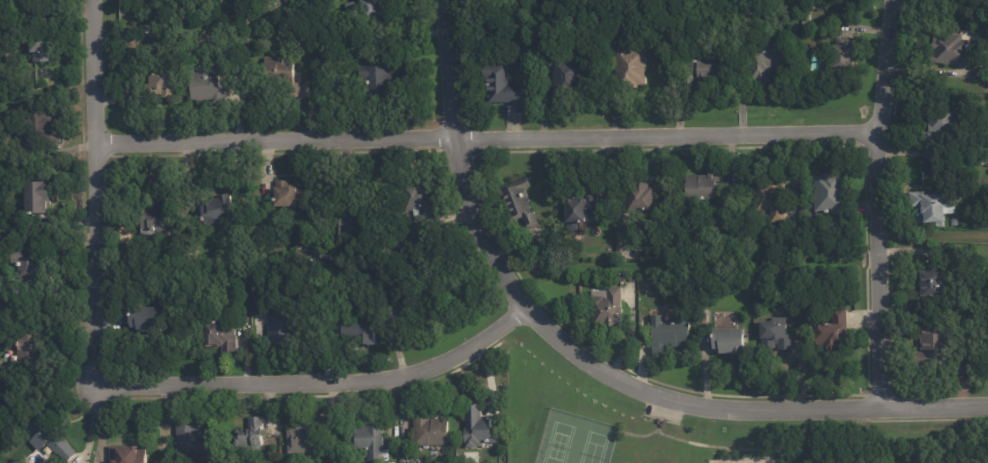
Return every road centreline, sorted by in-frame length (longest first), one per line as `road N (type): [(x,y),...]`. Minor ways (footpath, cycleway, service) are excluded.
road 1 (residential): [(445,0),(449,87),(470,199),(510,285),(559,336),(607,368),(694,400),(987,401)]
road 2 (residential): [(93,139),(877,129)]
road 3 (residential): [(105,380),(370,377),(450,355),(524,303)]
road 4 (residential): [(891,0),(876,160),(880,403)]
road 5 (residential): [(91,0),(98,356),(105,380)]

